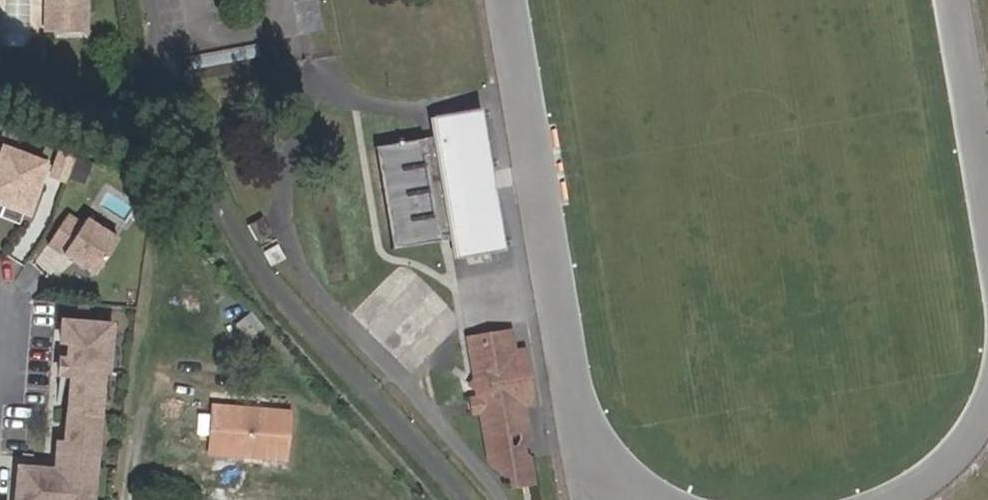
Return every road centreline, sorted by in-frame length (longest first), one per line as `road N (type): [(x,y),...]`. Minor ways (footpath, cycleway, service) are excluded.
road 1 (track): [(275,25),(296,60),(302,92),(283,189),(286,229),(307,275),(411,383),(503,499)]

